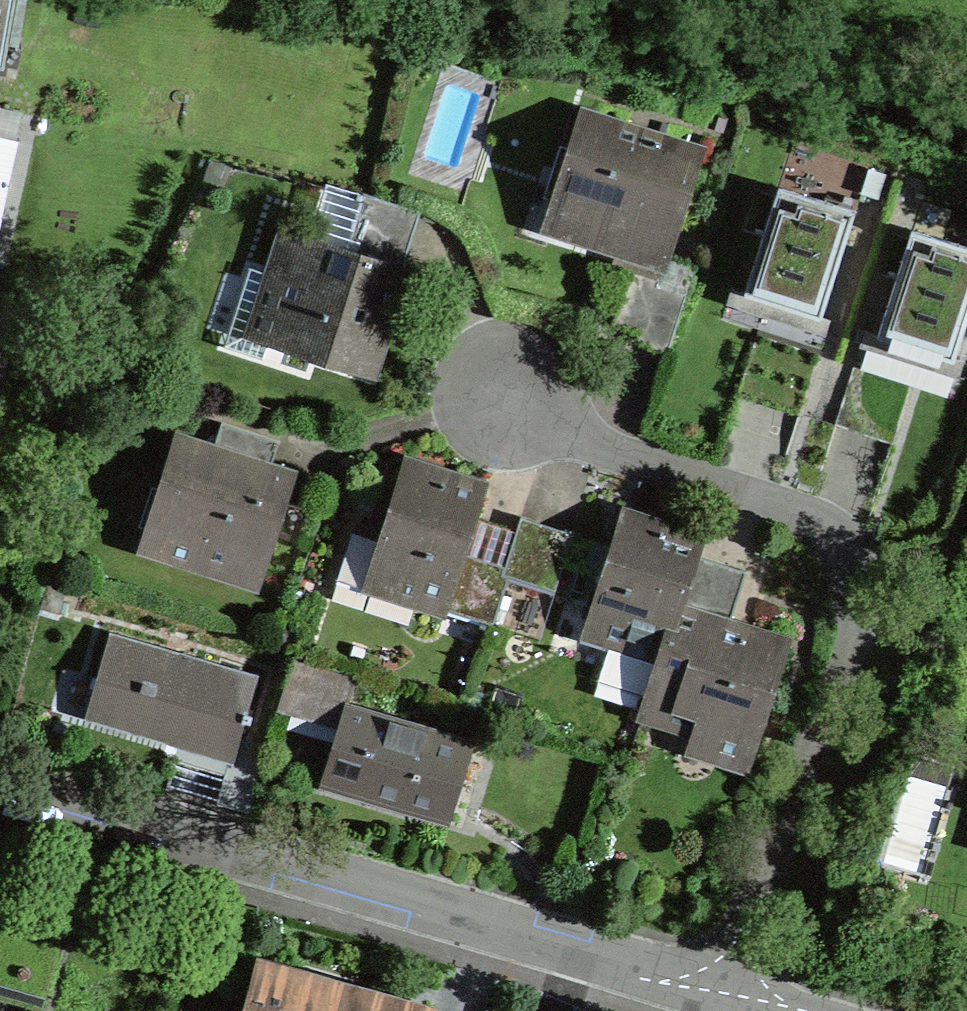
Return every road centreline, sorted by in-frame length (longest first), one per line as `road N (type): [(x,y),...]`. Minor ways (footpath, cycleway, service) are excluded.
road 1 (residential): [(0,780),(817,1010)]

